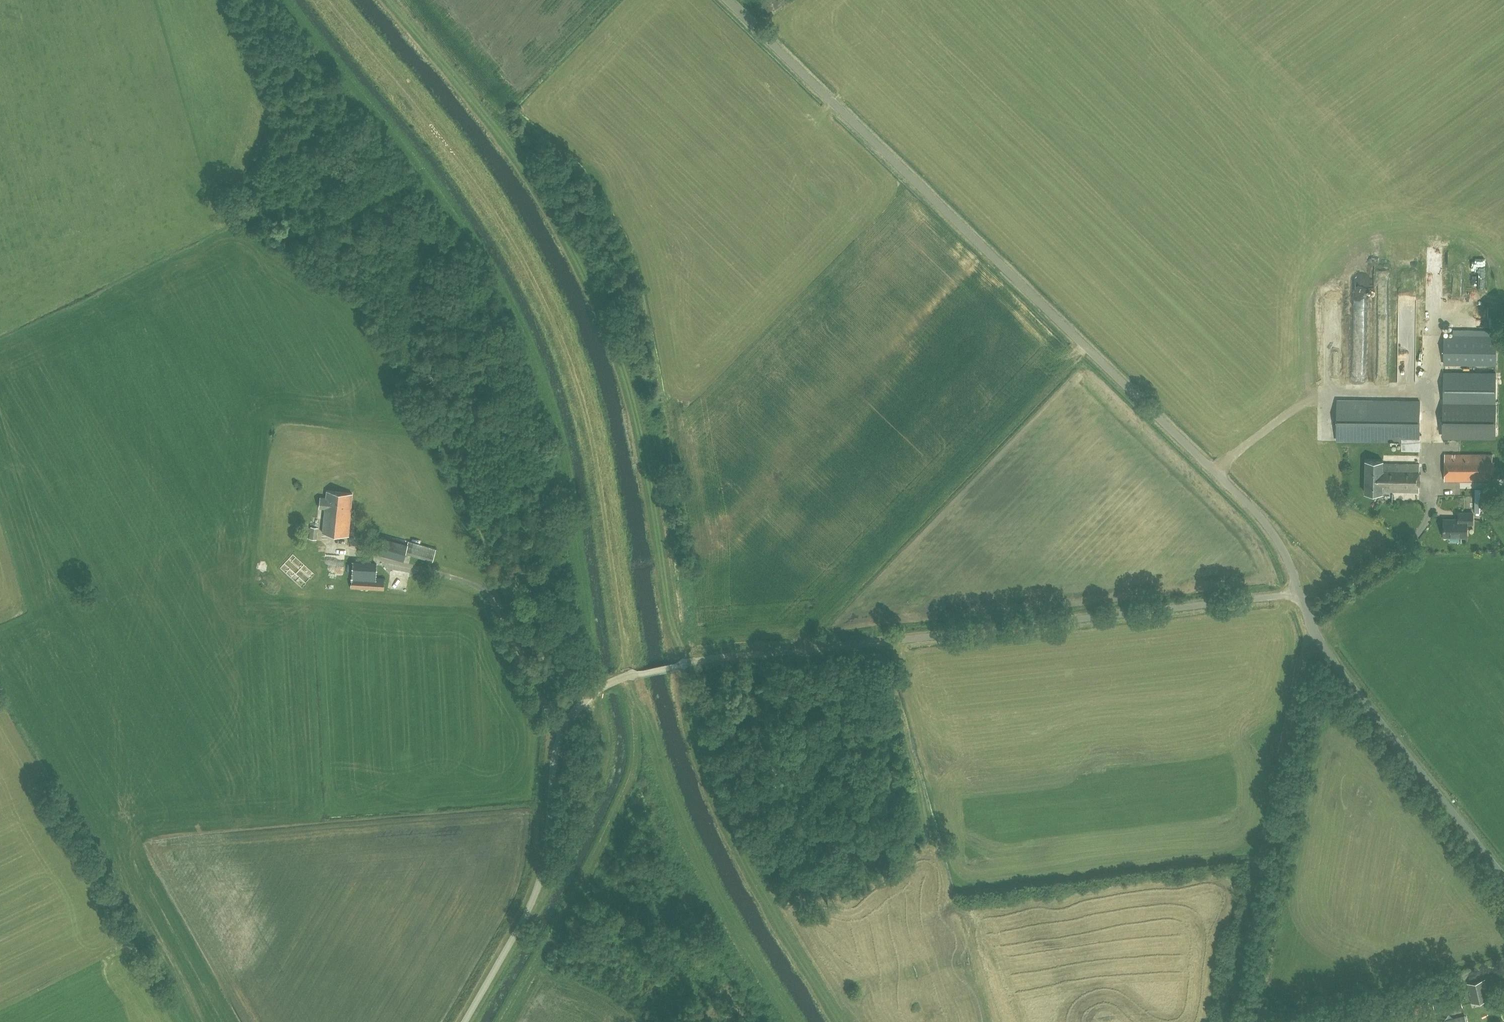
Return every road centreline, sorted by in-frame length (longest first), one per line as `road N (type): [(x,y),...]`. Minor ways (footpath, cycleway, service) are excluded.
road 1 (unclassified): [(462,1021),(544,868),(563,732),(602,687),(708,660),(1300,594)]
road 2 (unclassified): [(1300,594),(1272,533),(1249,508),(724,0)]
road 3 (track): [(685,664),(685,708),(734,839),(842,1021)]
road 4 (unclassified): [(1503,875),(1317,641),(1300,594)]

